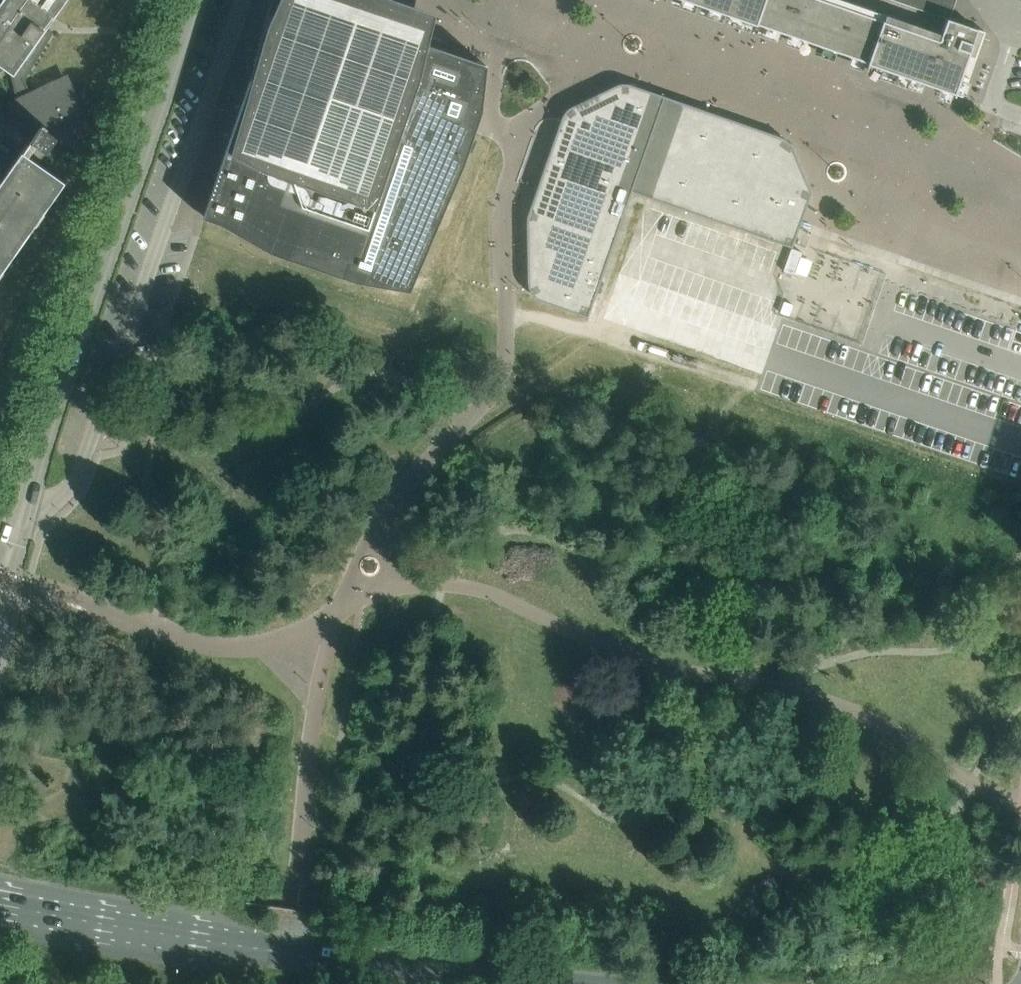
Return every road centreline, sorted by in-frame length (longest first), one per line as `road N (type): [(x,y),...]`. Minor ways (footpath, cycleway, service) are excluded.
road 1 (tertiary): [(631,983),(331,963),(0,908)]
road 2 (residential): [(0,584),(195,0)]

